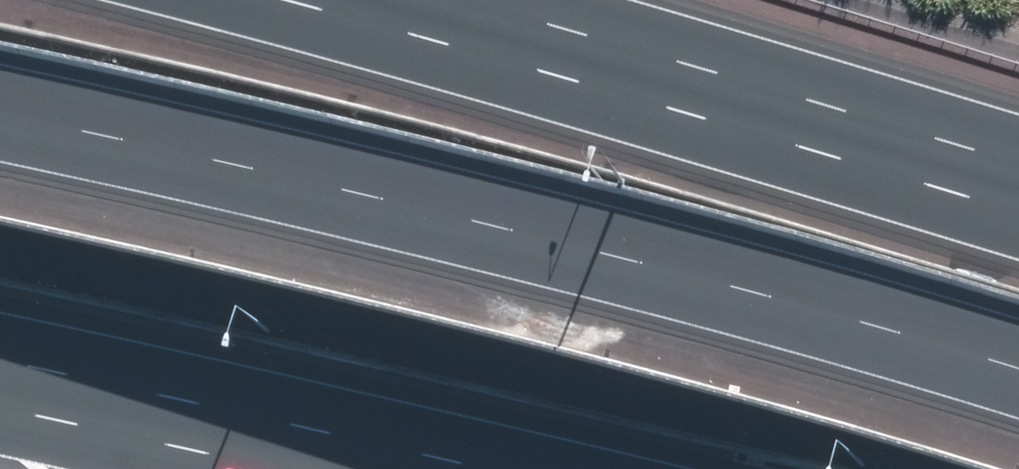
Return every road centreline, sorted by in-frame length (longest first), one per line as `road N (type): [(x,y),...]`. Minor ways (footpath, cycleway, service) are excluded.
road 1 (motorway): [(1018,354),(774,286),(0,113)]
road 2 (motorway): [(280,0),(1018,210)]
road 3 (motorway): [(495,468),(0,360)]

